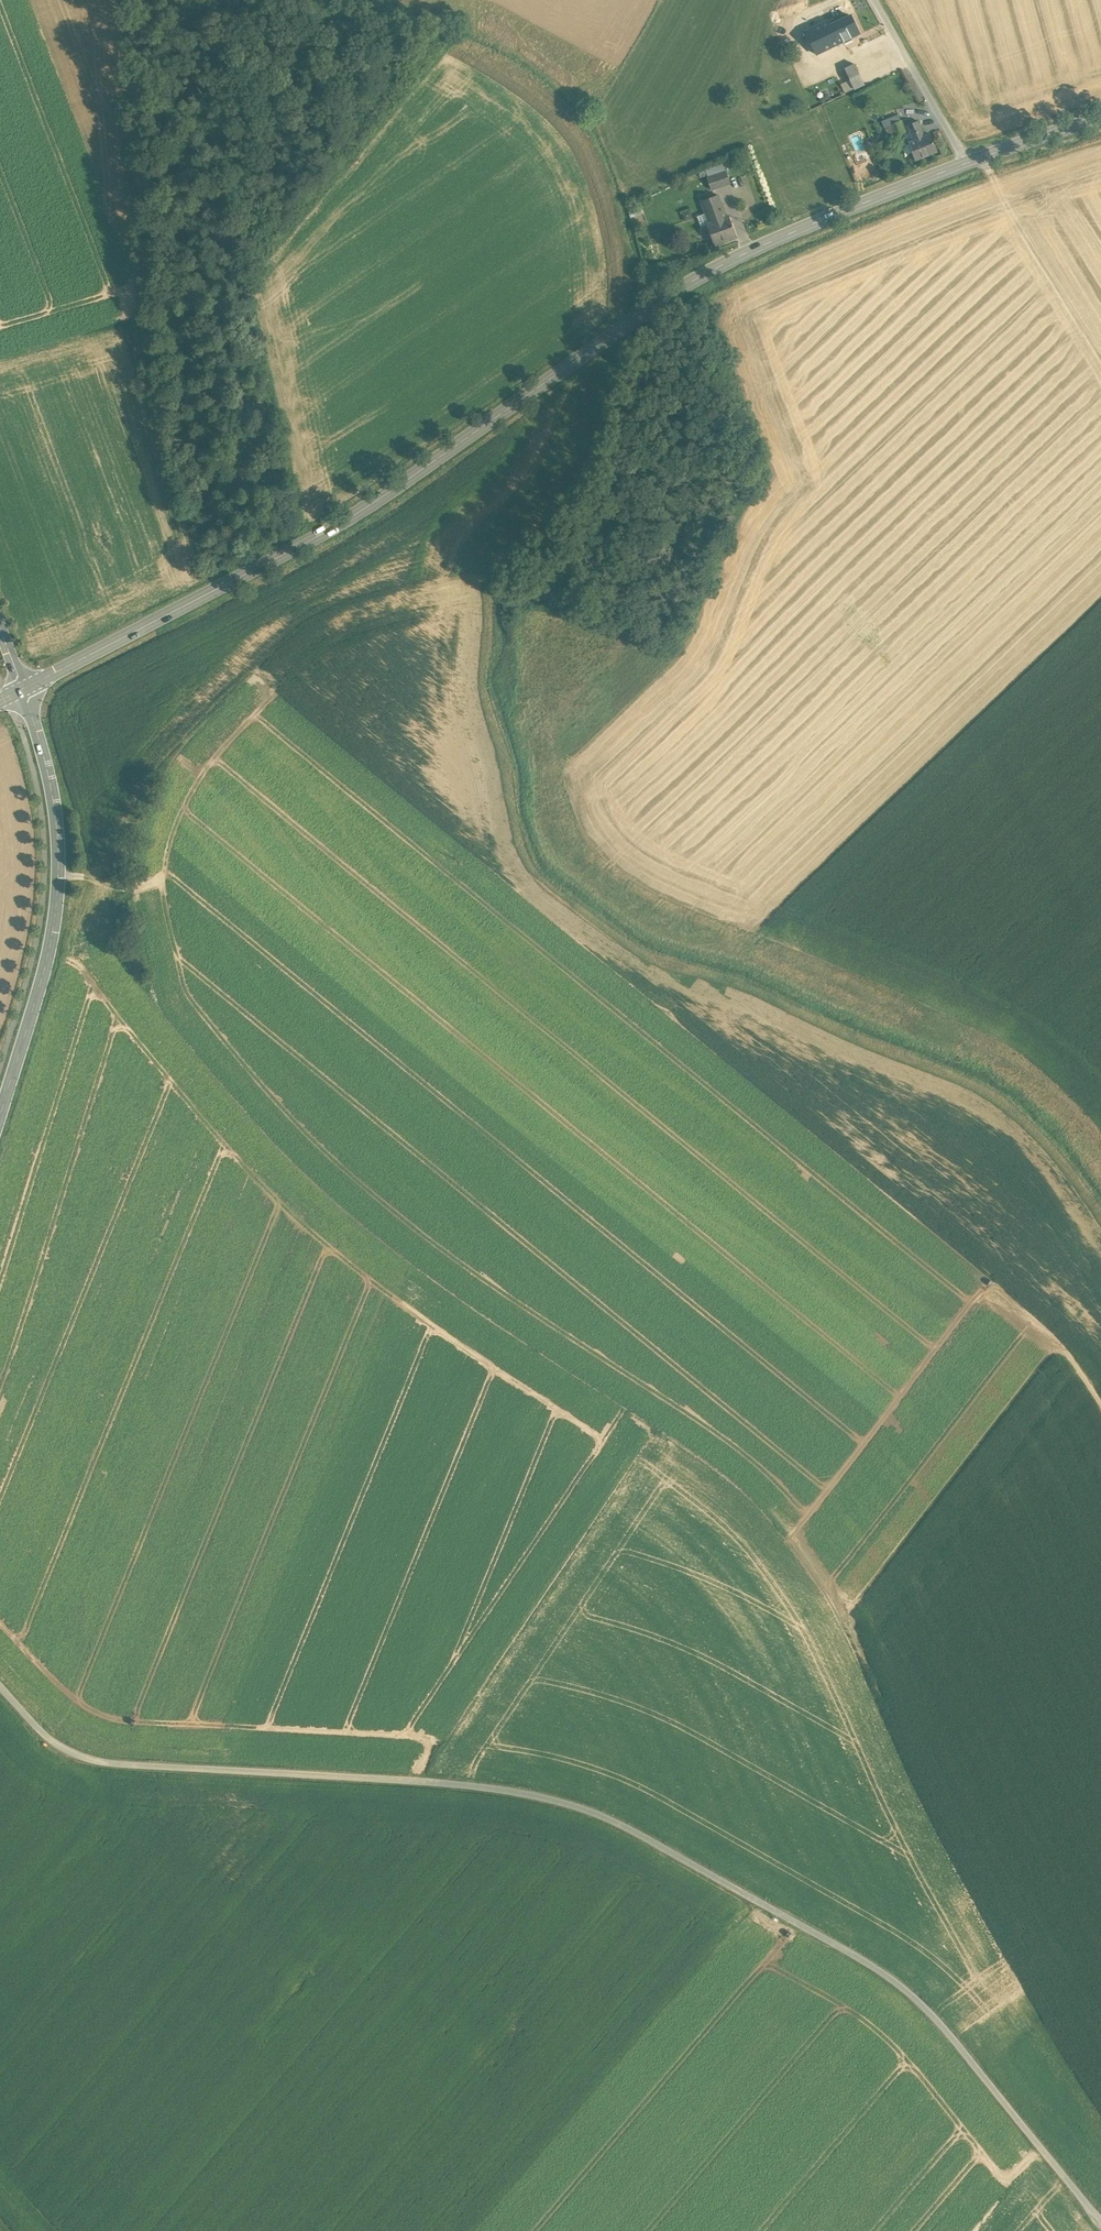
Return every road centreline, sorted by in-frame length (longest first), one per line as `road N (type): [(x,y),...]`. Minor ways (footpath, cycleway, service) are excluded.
road 1 (unclassified): [(1100,2222),(947,2027),(857,1955),(686,1857),(515,1786),(94,1761),(0,1687)]
road 2 (secondary): [(23,688),(366,508),(706,274),(892,192),(1100,119)]
road 3 (secondary): [(0,1117),(43,974),(59,876),(54,799),(23,688)]
road 4 (track): [(874,0),(968,162)]
road 5 (track): [(837,0),(796,24),(811,65),(820,67),(889,26)]

